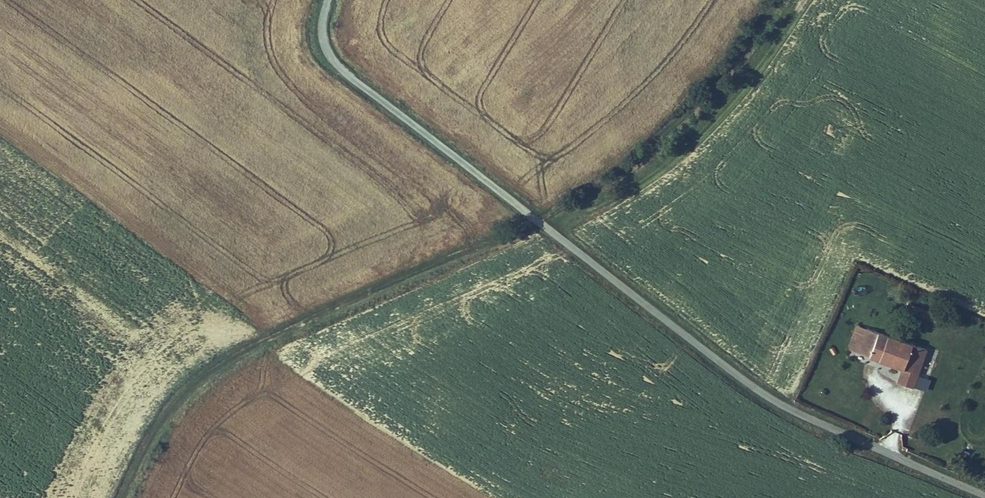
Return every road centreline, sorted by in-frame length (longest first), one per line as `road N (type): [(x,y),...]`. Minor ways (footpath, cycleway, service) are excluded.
road 1 (track): [(789,0),(657,150),(542,230),(279,333),(184,390),(122,497)]
road 2 (unclassified): [(329,0),(326,40),(343,71),(759,403),(968,497)]

